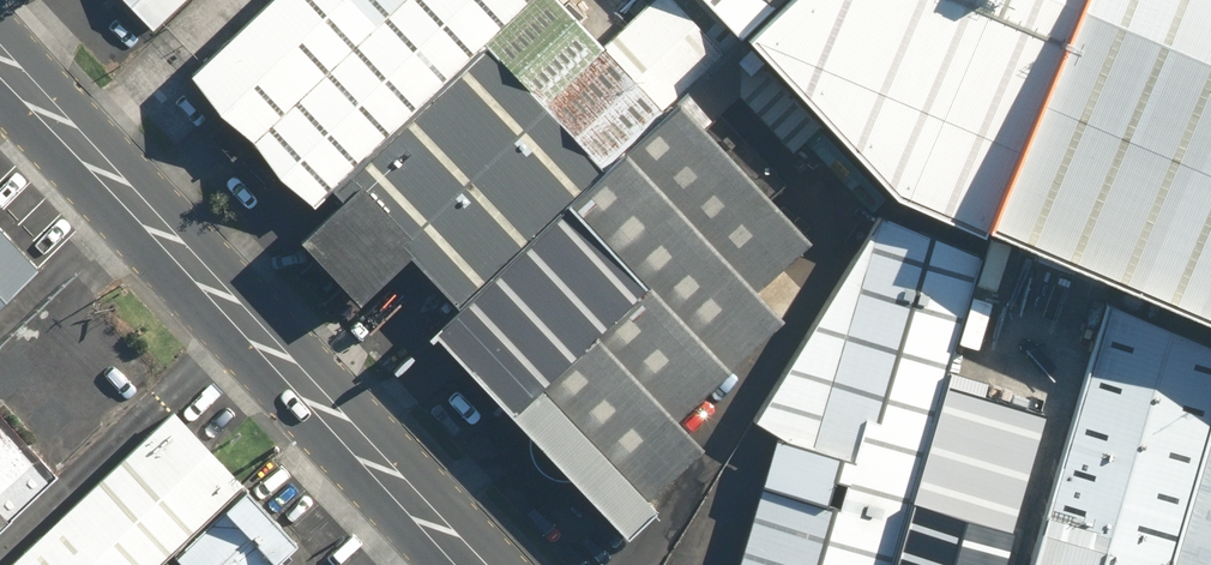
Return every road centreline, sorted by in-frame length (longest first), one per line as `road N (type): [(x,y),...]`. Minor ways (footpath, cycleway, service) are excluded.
road 1 (tertiary): [(473,564),(0,66)]

